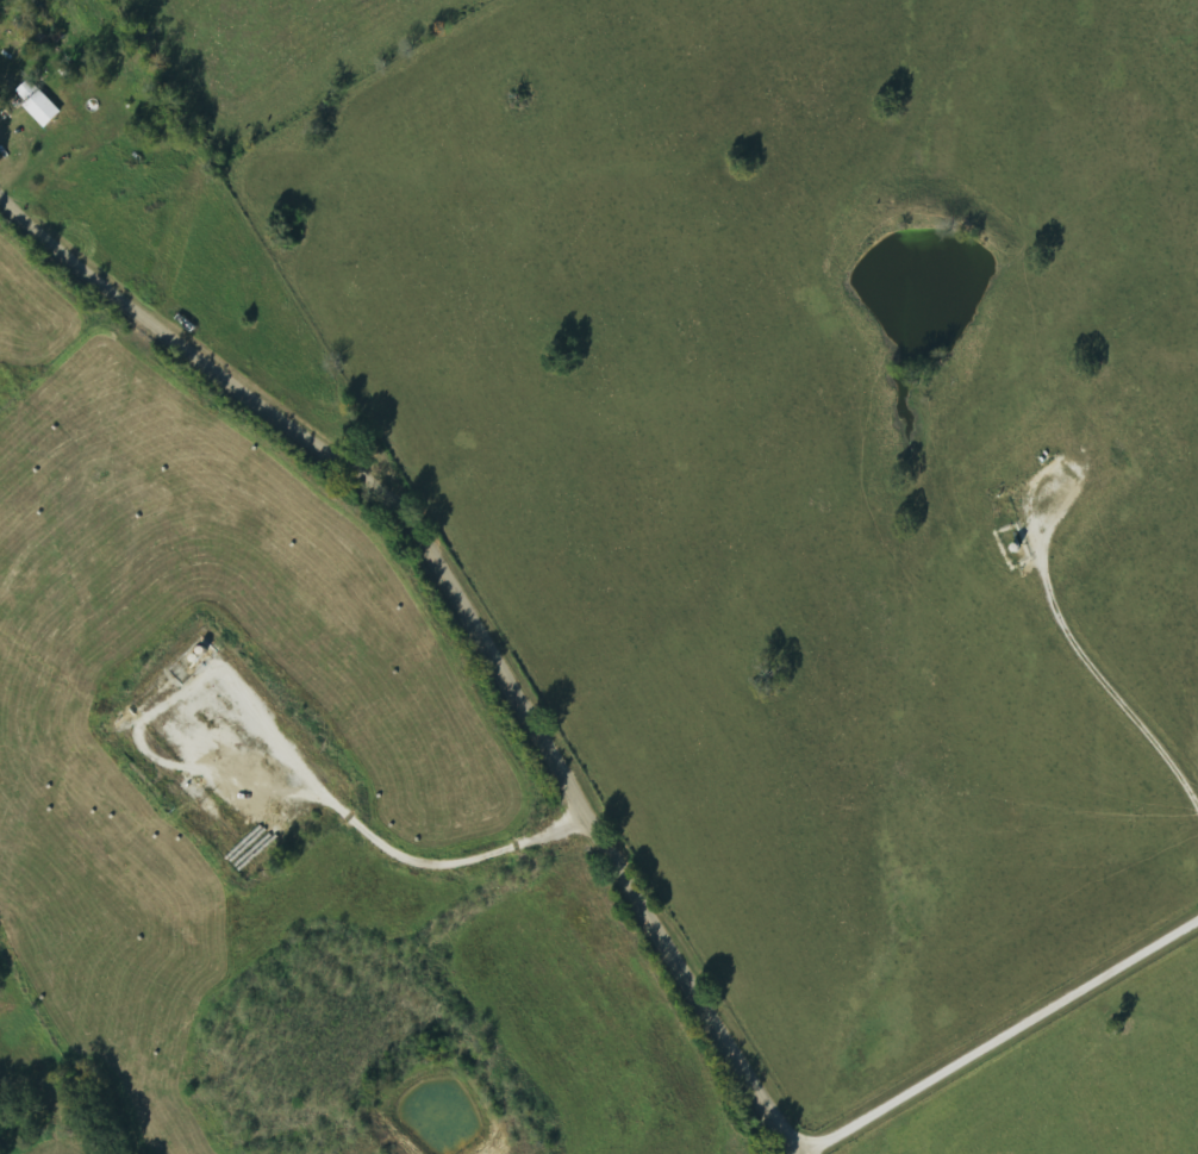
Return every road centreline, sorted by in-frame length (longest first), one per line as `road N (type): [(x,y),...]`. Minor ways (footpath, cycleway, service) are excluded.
road 1 (residential): [(803,1153),(651,924),(428,543),(357,473),(46,239),(0,194)]
road 2 (residential): [(806,1153),(1197,924)]

